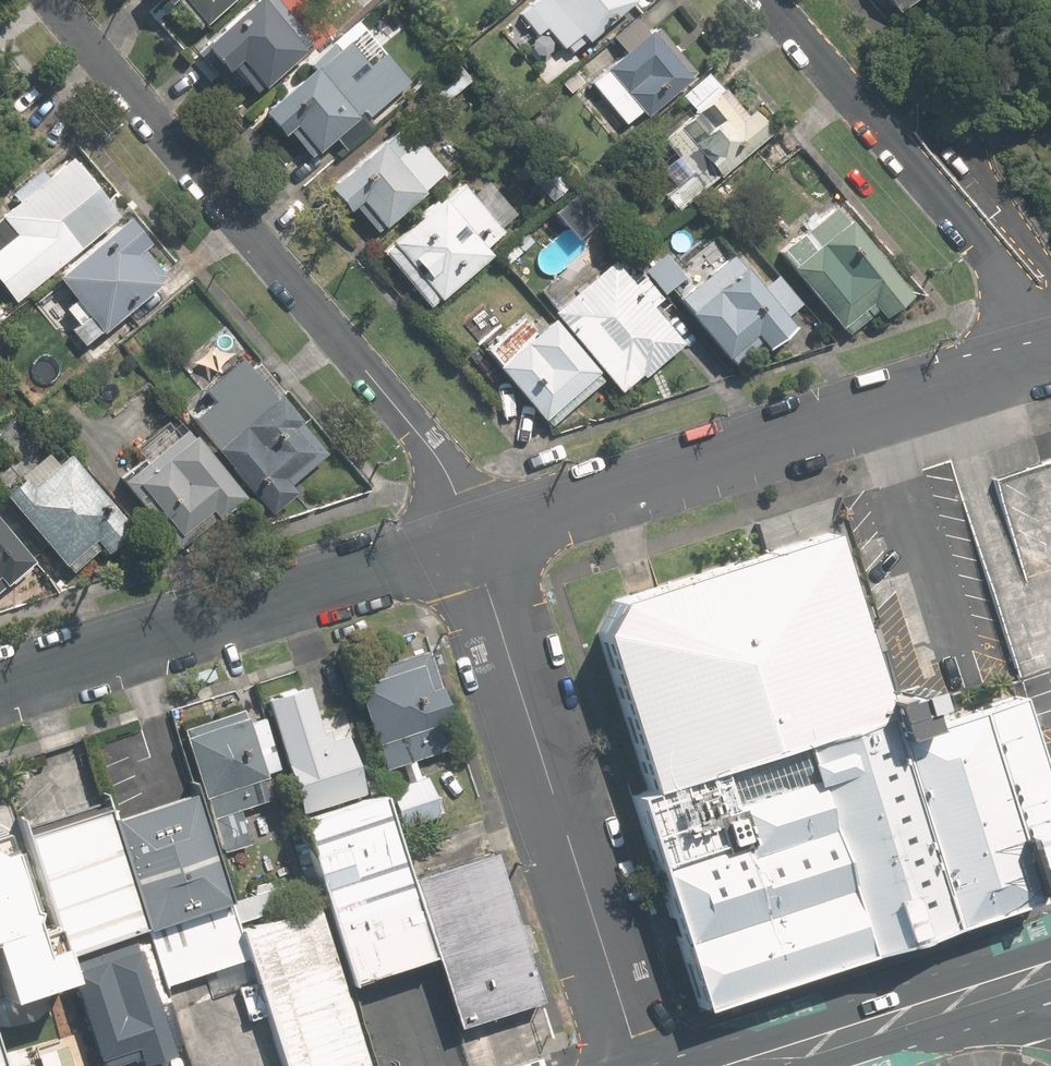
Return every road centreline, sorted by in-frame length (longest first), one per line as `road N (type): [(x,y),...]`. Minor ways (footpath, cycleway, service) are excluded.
road 1 (residential): [(51,0),(400,409),(452,488),(467,534)]
road 2 (residential): [(1042,360),(467,534)]
road 3 (residential): [(467,534),(639,1065)]
road 4 (residential): [(467,534),(0,685)]
road 5 (residential): [(1042,360),(995,263),(766,0)]
road 6 (secondary): [(1029,973),(743,1065)]

